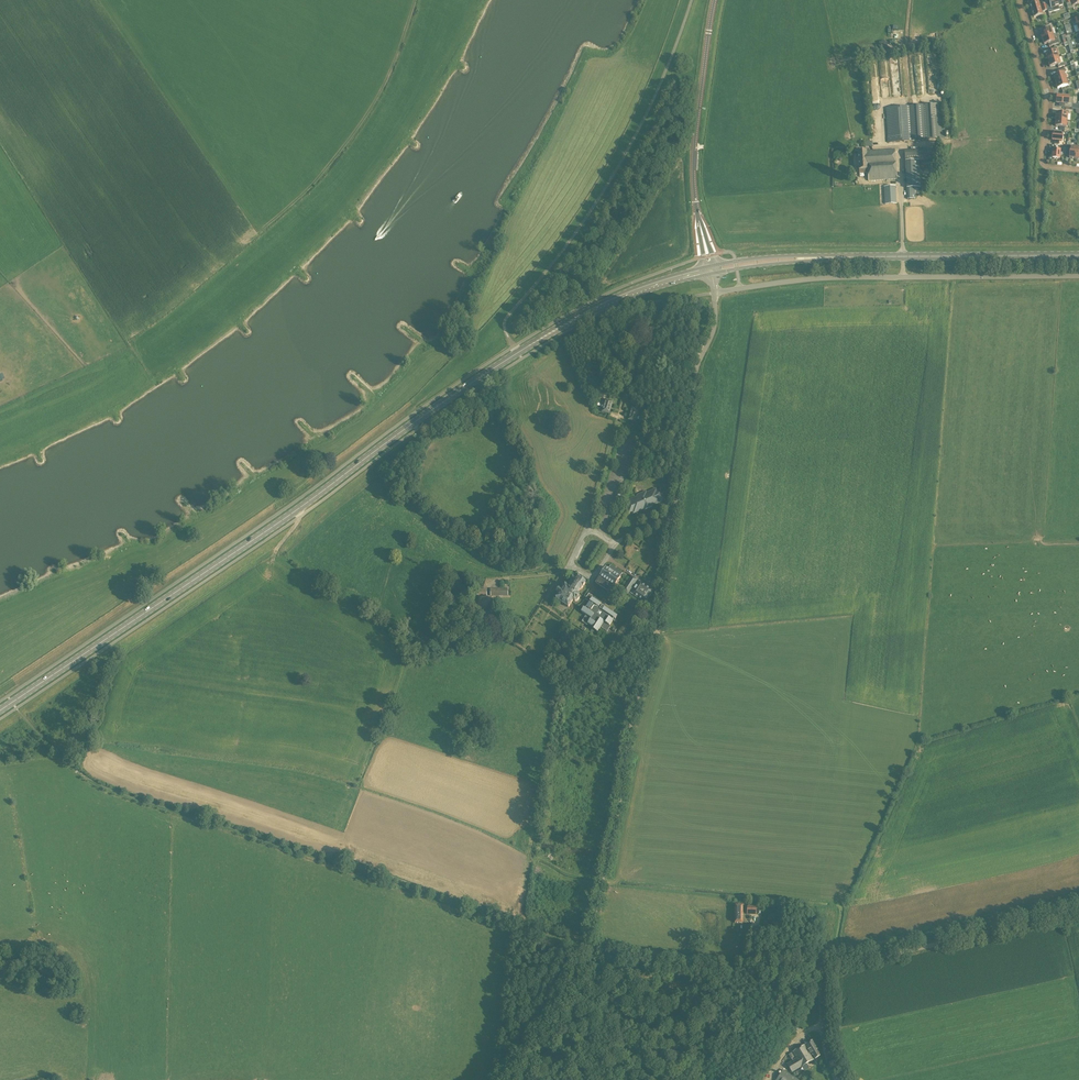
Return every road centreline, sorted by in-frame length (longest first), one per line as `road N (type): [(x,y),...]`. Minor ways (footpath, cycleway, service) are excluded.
road 1 (unclassified): [(818,965),(690,973),(589,944),(714,293)]
road 2 (primary): [(0,710),(518,352),(625,294),(710,268)]
road 3 (primary): [(710,268),(825,257),(1078,255)]
road 4 (unclassified): [(714,293),(806,279),(1078,276)]
road 5 (tertiary): [(710,268),(693,179),(714,0)]
road 6 (unclassified): [(818,965),(1078,910)]
road 7 (residential): [(1020,0),(1047,92),(1042,162),(1078,169)]
road 8 (track): [(506,1079),(551,1024),(591,948)]
road 9 (track): [(0,408),(134,348)]

